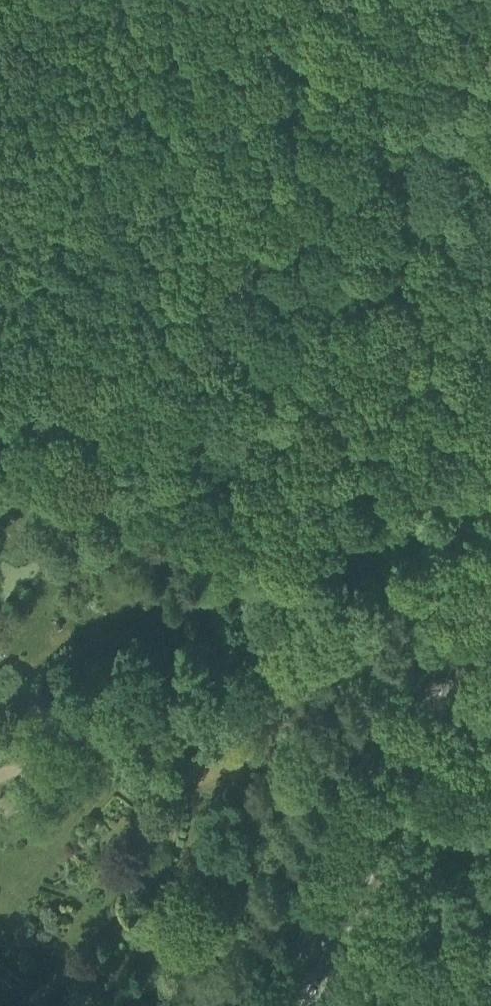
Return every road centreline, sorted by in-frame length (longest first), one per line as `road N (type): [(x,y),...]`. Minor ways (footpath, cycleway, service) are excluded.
road 1 (secondary): [(301,1005),(490,583)]

